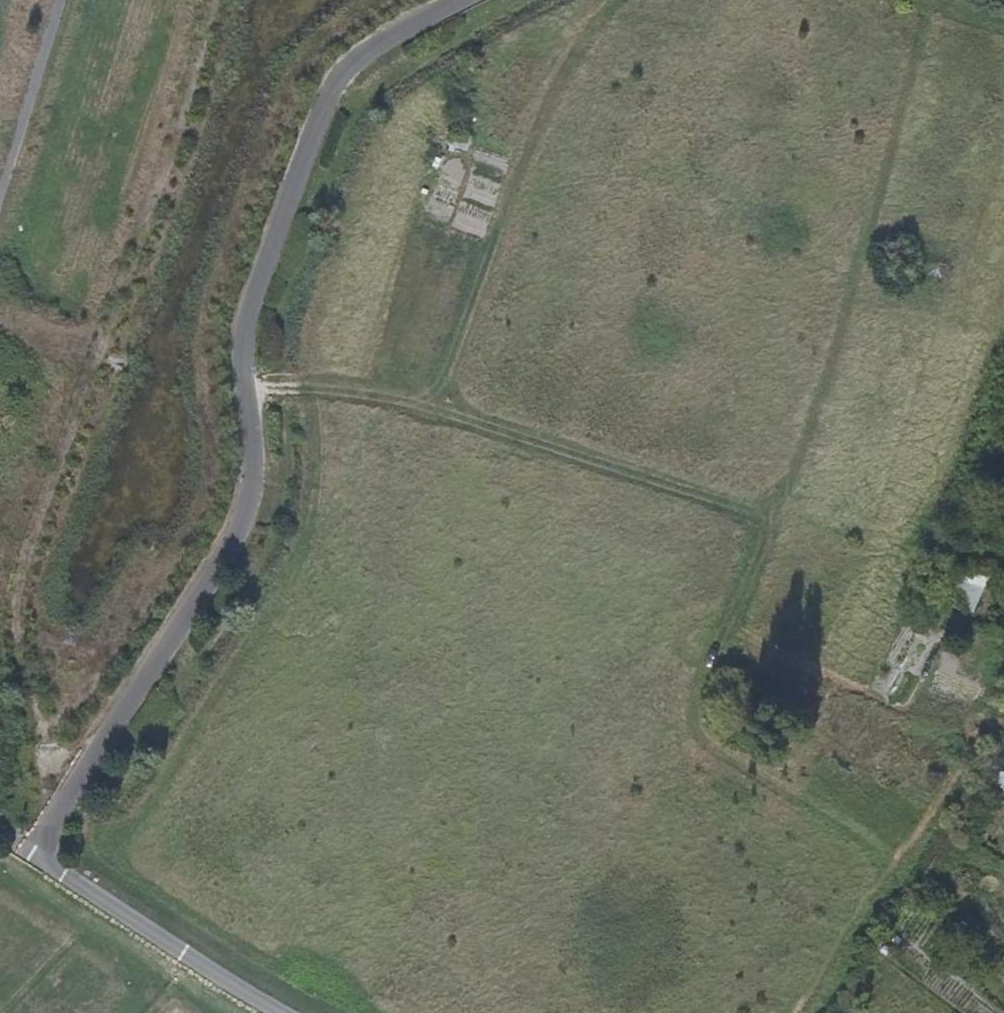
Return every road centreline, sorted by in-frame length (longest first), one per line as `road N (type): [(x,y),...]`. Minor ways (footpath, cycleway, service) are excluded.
road 1 (unclassified): [(468,0),(352,68),(248,304),(245,374),(260,470),(226,566),(36,862),(277,1012)]

